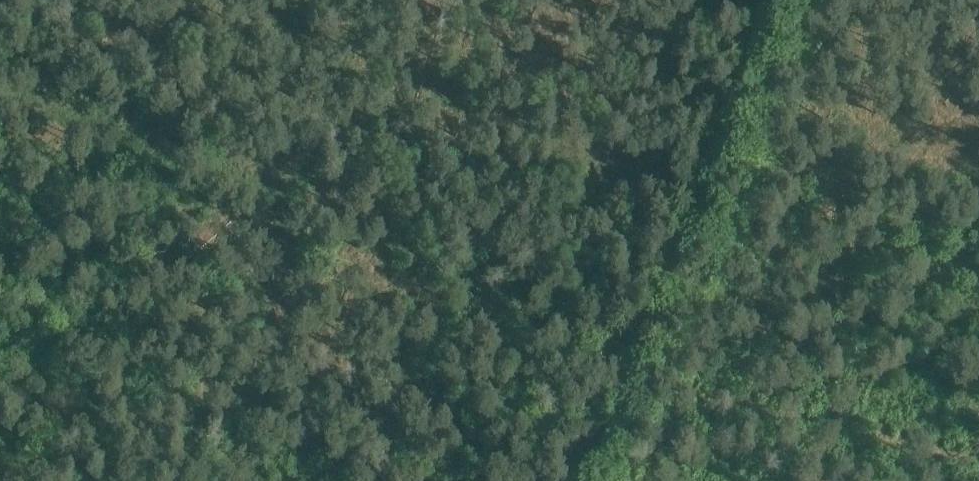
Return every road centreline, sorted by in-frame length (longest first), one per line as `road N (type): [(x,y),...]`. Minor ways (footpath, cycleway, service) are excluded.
road 1 (track): [(567,480),(756,0)]

